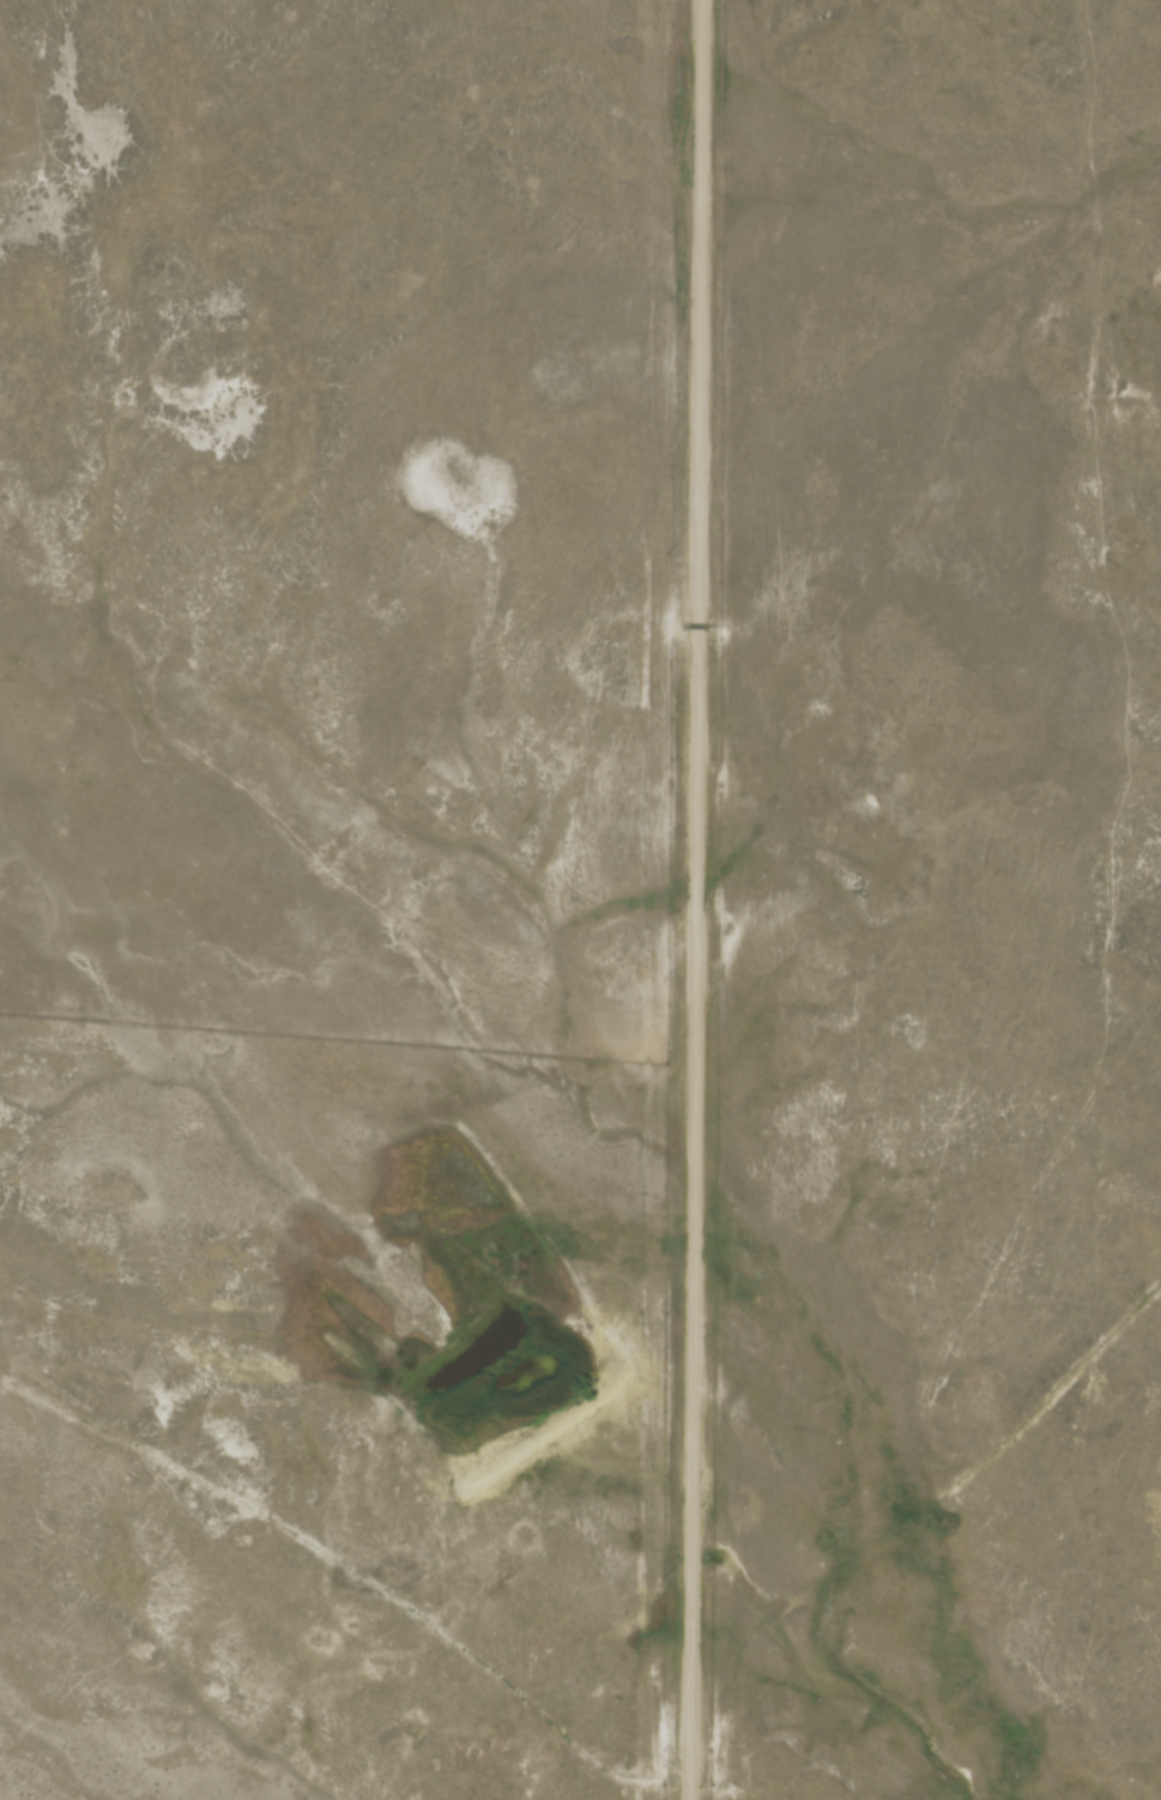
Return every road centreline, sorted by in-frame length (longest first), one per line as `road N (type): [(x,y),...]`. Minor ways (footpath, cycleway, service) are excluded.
road 1 (residential): [(705,0),(697,1799)]

